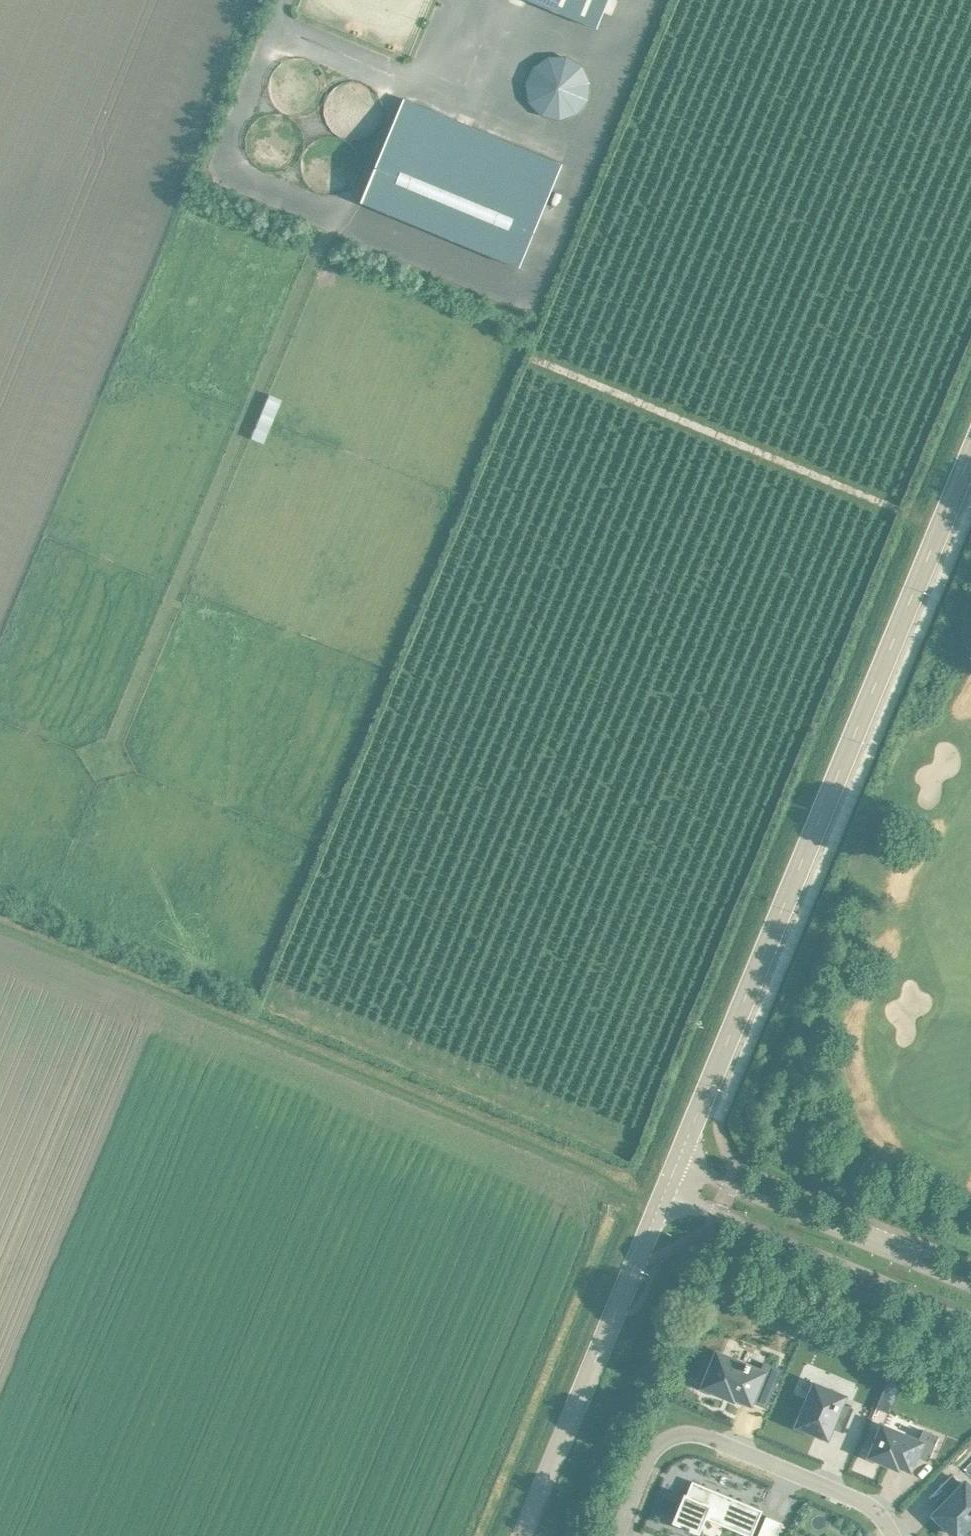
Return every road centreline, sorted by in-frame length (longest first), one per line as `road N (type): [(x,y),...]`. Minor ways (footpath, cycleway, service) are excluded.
road 1 (unclassified): [(676,1166),(970,454)]
road 2 (unclassified): [(520,1535),(663,1195)]
road 3 (residential): [(614,1535),(645,1460),(669,1437),(686,1433),(868,1504),(893,1535)]
road 4 (unclassified): [(663,1195),(970,1318)]
road 5 (unclassified): [(970,1285),(676,1166)]

